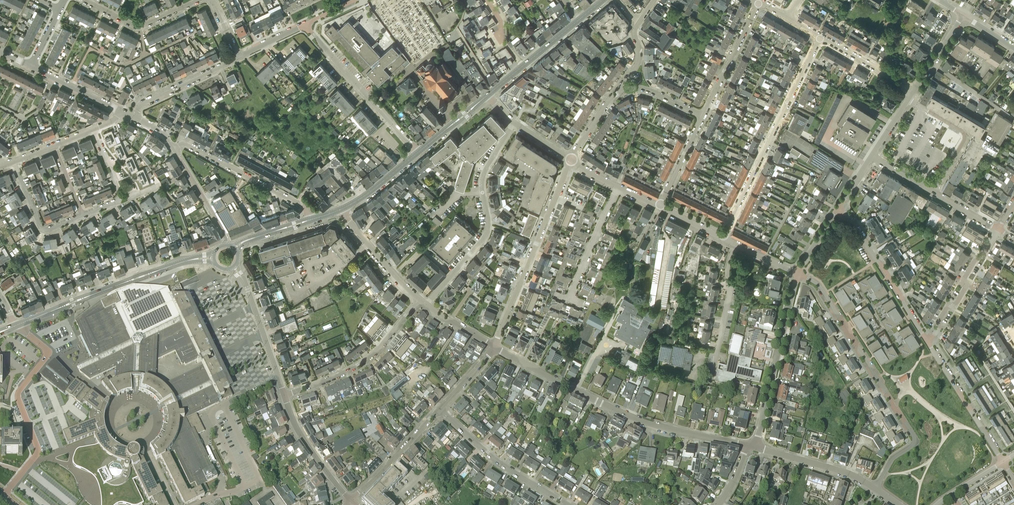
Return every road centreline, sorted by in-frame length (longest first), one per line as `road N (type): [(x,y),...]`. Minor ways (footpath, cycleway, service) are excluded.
road 1 (residential): [(752,446),(641,420),(495,347)]
road 2 (residential): [(875,489),(915,438),(824,293)]
road 3 (residential): [(722,237),(820,38)]
road 4 (residential): [(425,304),(486,234),(483,178),(514,122)]
road 5 (residential): [(194,504),(258,479),(223,405),(279,379)]
road 6 (secondary): [(16,325),(214,257)]
road 7 (residential): [(495,347),(571,159)]
road 8 (residential): [(16,481),(38,452),(18,393),(49,353),(16,325)]
road 9 (residential): [(752,446),(798,274)]
road 10 (residential): [(419,152),(304,25)]
road 11 (residential): [(420,299),(364,363),(285,395)]
road 12 (residential): [(310,220),(301,205),(211,156),(185,143),(174,148)]
road 13 (residential): [(568,504),(498,462),(440,409)]
road 14 (residential): [(698,374),(711,377),(735,243)]
road 15 (residential): [(1003,462),(927,340)]
road 16 (residential): [(934,194),(965,135),(908,99)]
road 17 (residential): [(927,340),(998,229)]
road 18 (residential): [(875,489),(847,473),(752,446)]
road 19 (residential): [(759,2),(702,117)]
road 20 (residential): [(351,500),(440,409)]
road 21 (residential): [(351,500),(300,433),(285,395)]
road 22 (residential): [(84,0),(137,26),(197,0)]
road 23 (residential): [(132,117),(139,105),(238,57)]
road 24 (residential): [(570,299),(618,186)]
road 25 (residential): [(420,299),(340,209)]

